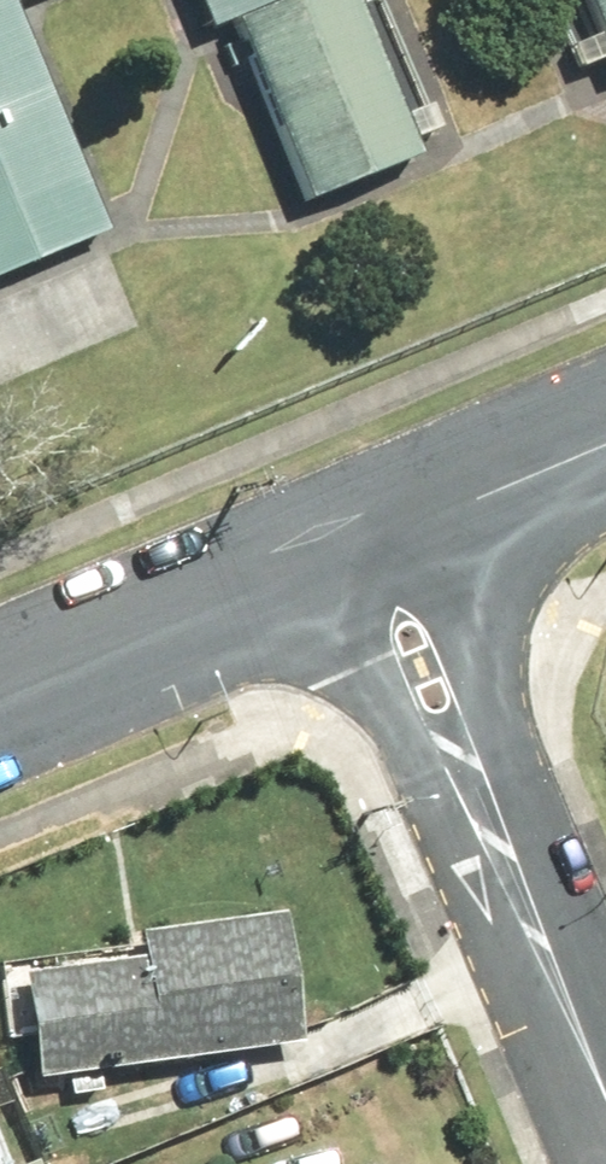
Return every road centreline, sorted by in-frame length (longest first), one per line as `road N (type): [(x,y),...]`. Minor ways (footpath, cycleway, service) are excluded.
road 1 (residential): [(367,541),(605,1119)]
road 2 (residential): [(0,697),(367,541)]
road 3 (residential): [(367,541),(605,441)]

